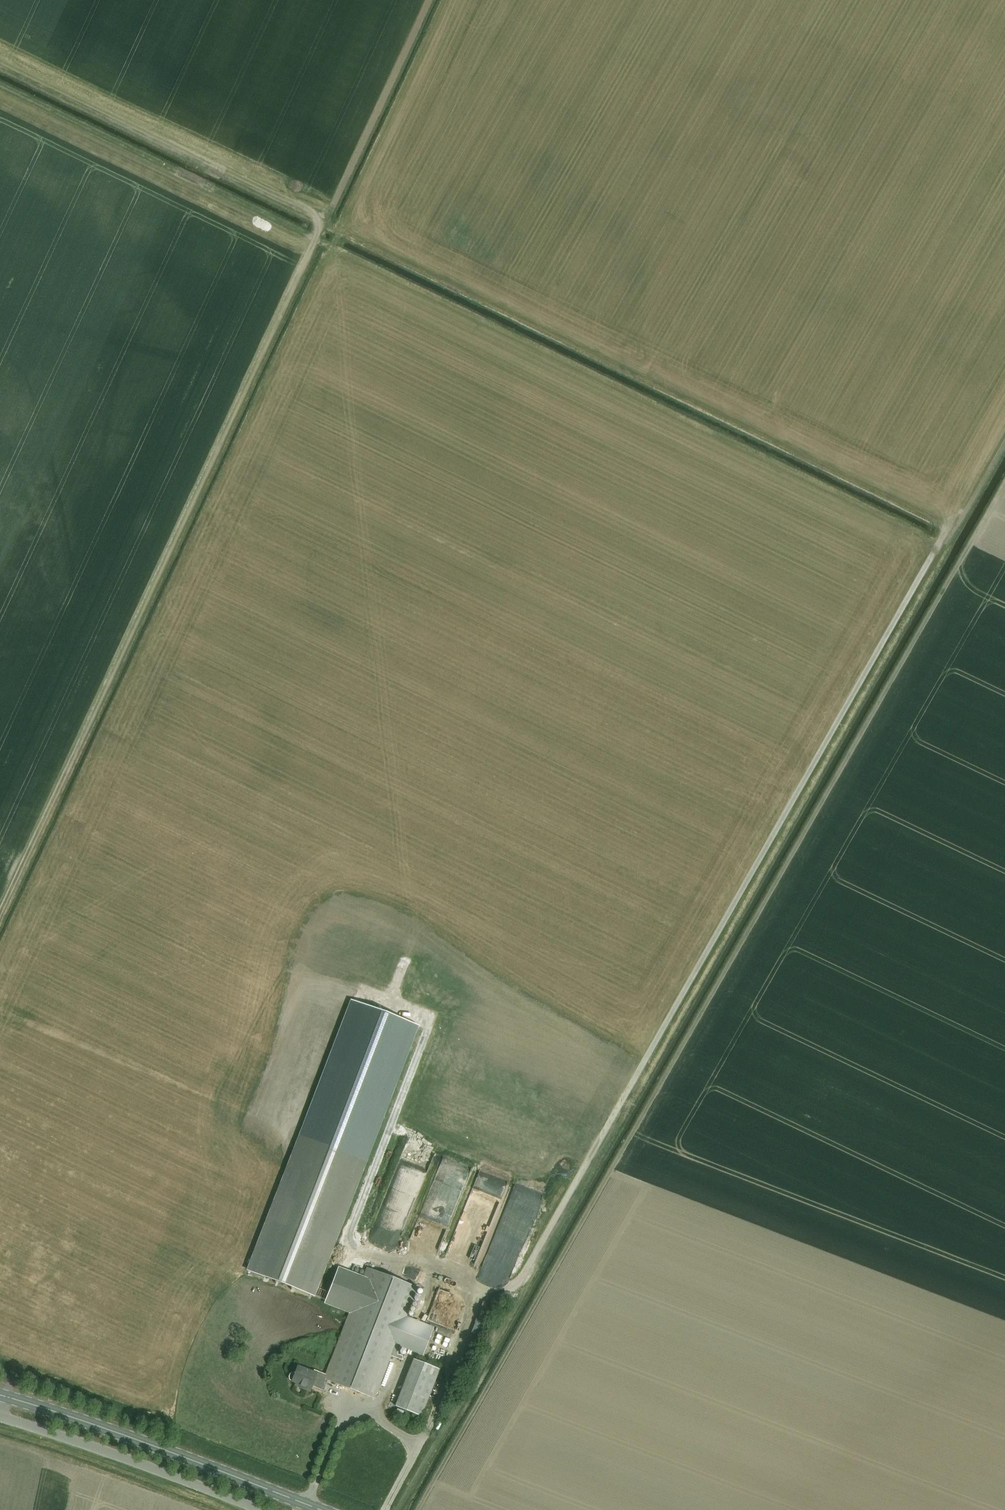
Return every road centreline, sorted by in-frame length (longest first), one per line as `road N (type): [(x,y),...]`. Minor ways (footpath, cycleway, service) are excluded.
road 1 (secondary): [(321,1509),(95,1423),(0,1396)]
road 2 (unclassified): [(261,1509),(0,1414)]

